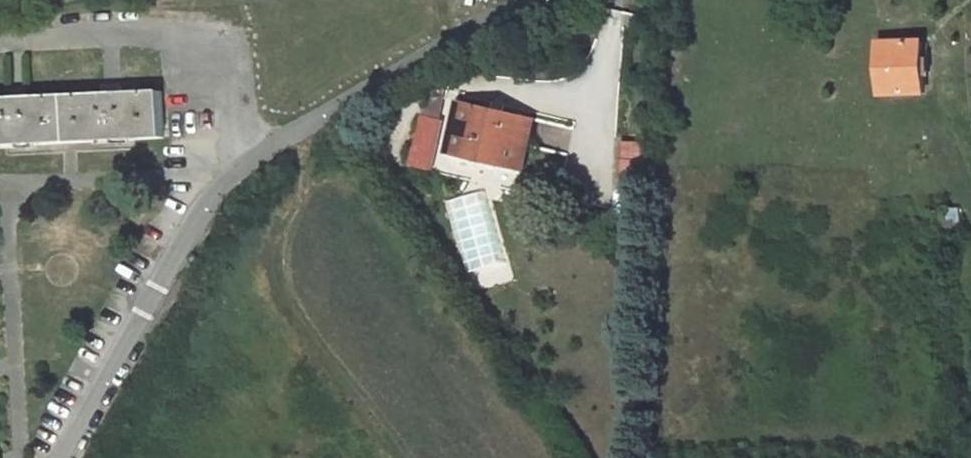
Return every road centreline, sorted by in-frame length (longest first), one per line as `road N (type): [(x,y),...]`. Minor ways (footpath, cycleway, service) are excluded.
road 1 (residential): [(538,0),(441,46),(253,158),(212,200),(60,457)]

